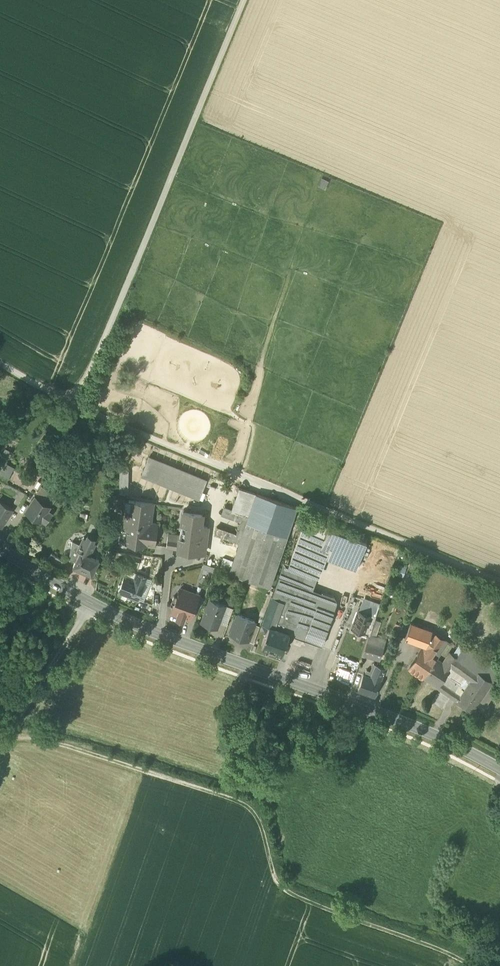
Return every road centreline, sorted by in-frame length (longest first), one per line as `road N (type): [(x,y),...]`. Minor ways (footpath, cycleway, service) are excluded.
road 1 (secondary): [(0,548),(93,605),(381,713),(499,768)]
road 2 (unclassified): [(76,407),(499,581)]
road 3 (unclassified): [(76,407),(244,0)]
road 4 (track): [(0,745),(93,605)]

